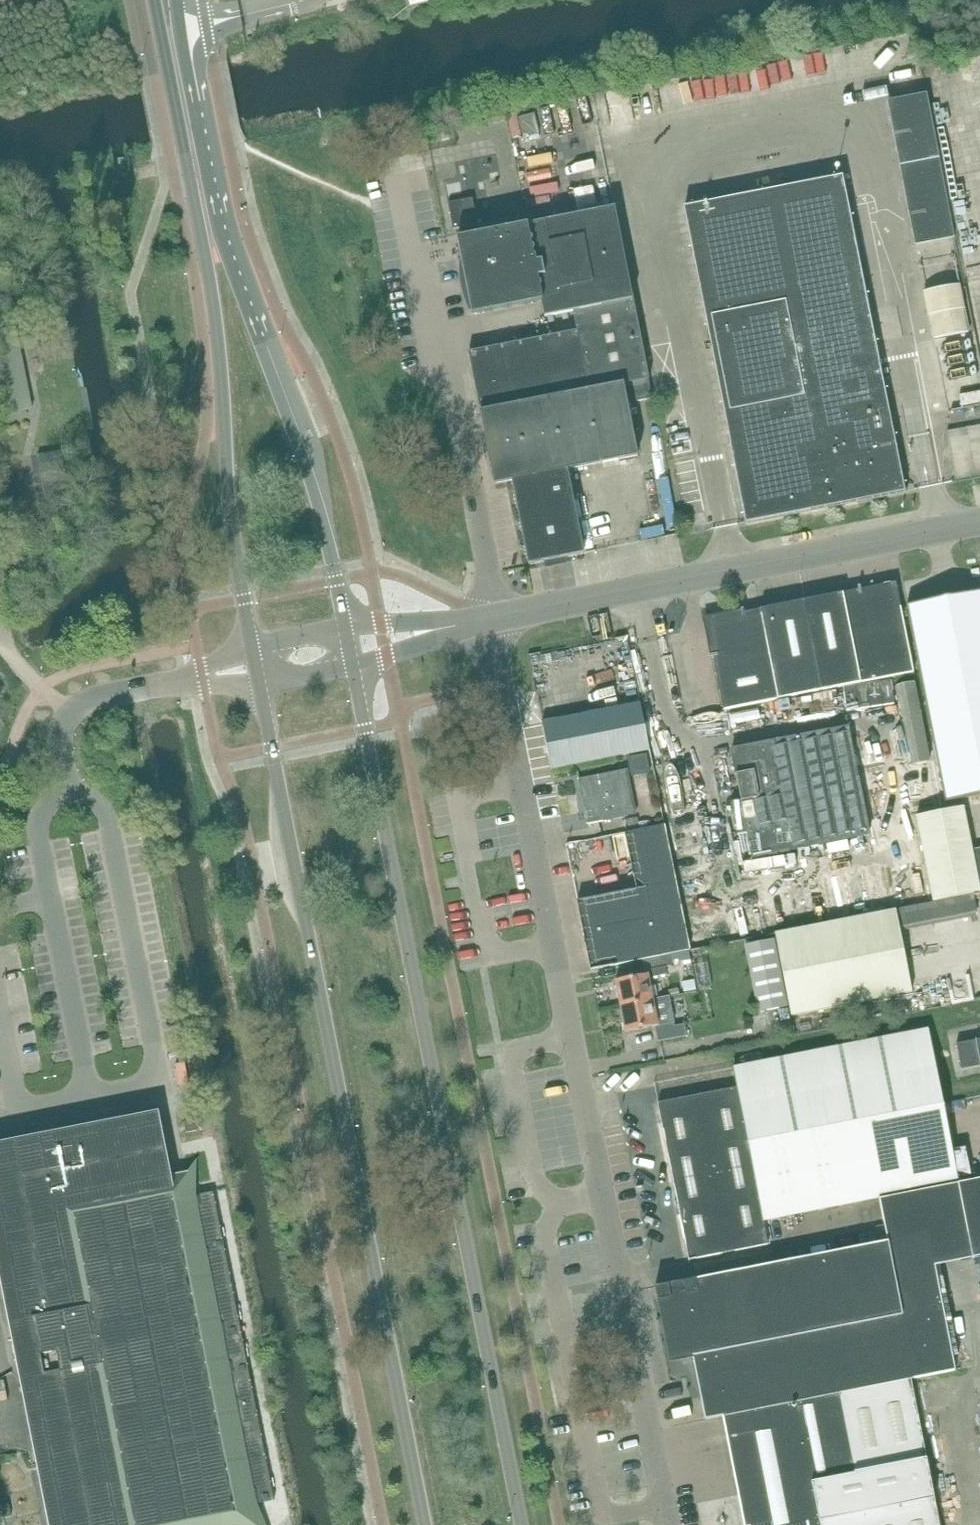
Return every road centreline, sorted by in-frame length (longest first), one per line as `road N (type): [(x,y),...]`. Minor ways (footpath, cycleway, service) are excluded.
road 1 (unclassified): [(668,1524),(494,652),(497,617)]
road 2 (secondary): [(522,1524),(351,649)]
road 3 (secondary): [(255,669),(426,1524)]
road 4 (secondary): [(156,0),(213,295),(255,669)]
road 5 (secondary): [(351,649),(315,489),(227,230),(182,0)]
road 6 (unclassified): [(497,617),(979,517)]
road 7 (unclassified): [(497,617),(455,387),(434,362)]
road 8 (unclassified): [(69,714),(99,697),(255,669)]
road 9 (unclassified): [(351,649),(497,617)]

